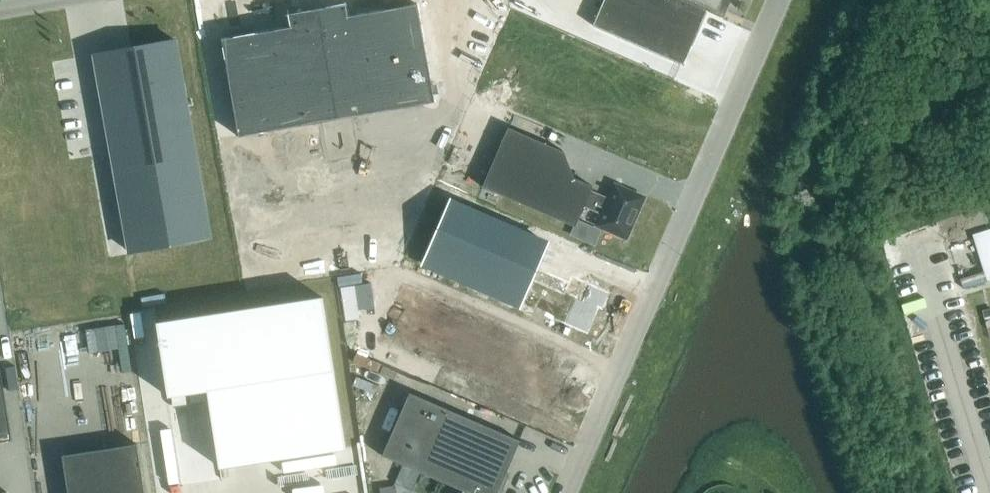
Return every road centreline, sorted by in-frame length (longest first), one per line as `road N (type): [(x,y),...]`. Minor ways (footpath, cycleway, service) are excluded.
road 1 (unclassified): [(563,492),(775,0)]

